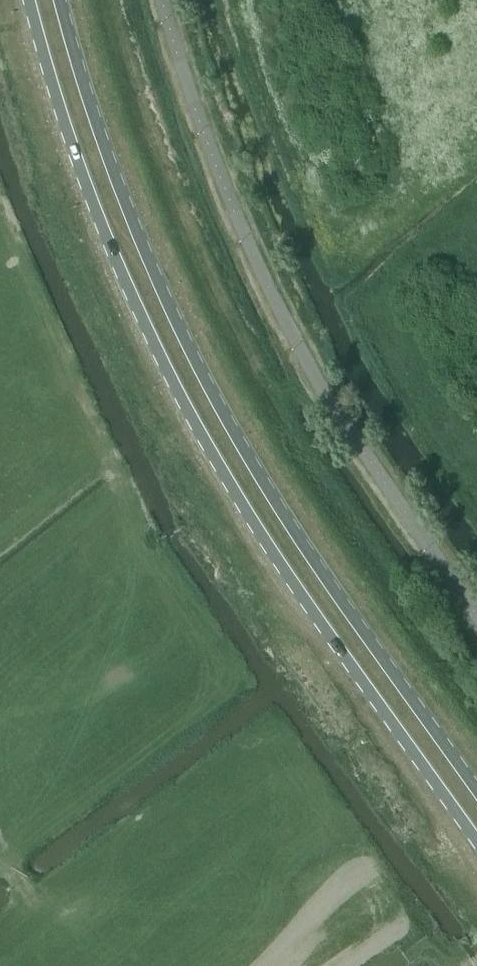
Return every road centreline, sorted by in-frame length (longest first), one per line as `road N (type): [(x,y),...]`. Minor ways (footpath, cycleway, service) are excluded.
road 1 (primary): [(29,0),(100,222),(149,338),(225,475),(333,642),(476,843)]
road 2 (primary): [(476,791),(249,462),(175,323),(124,208),(59,0)]

